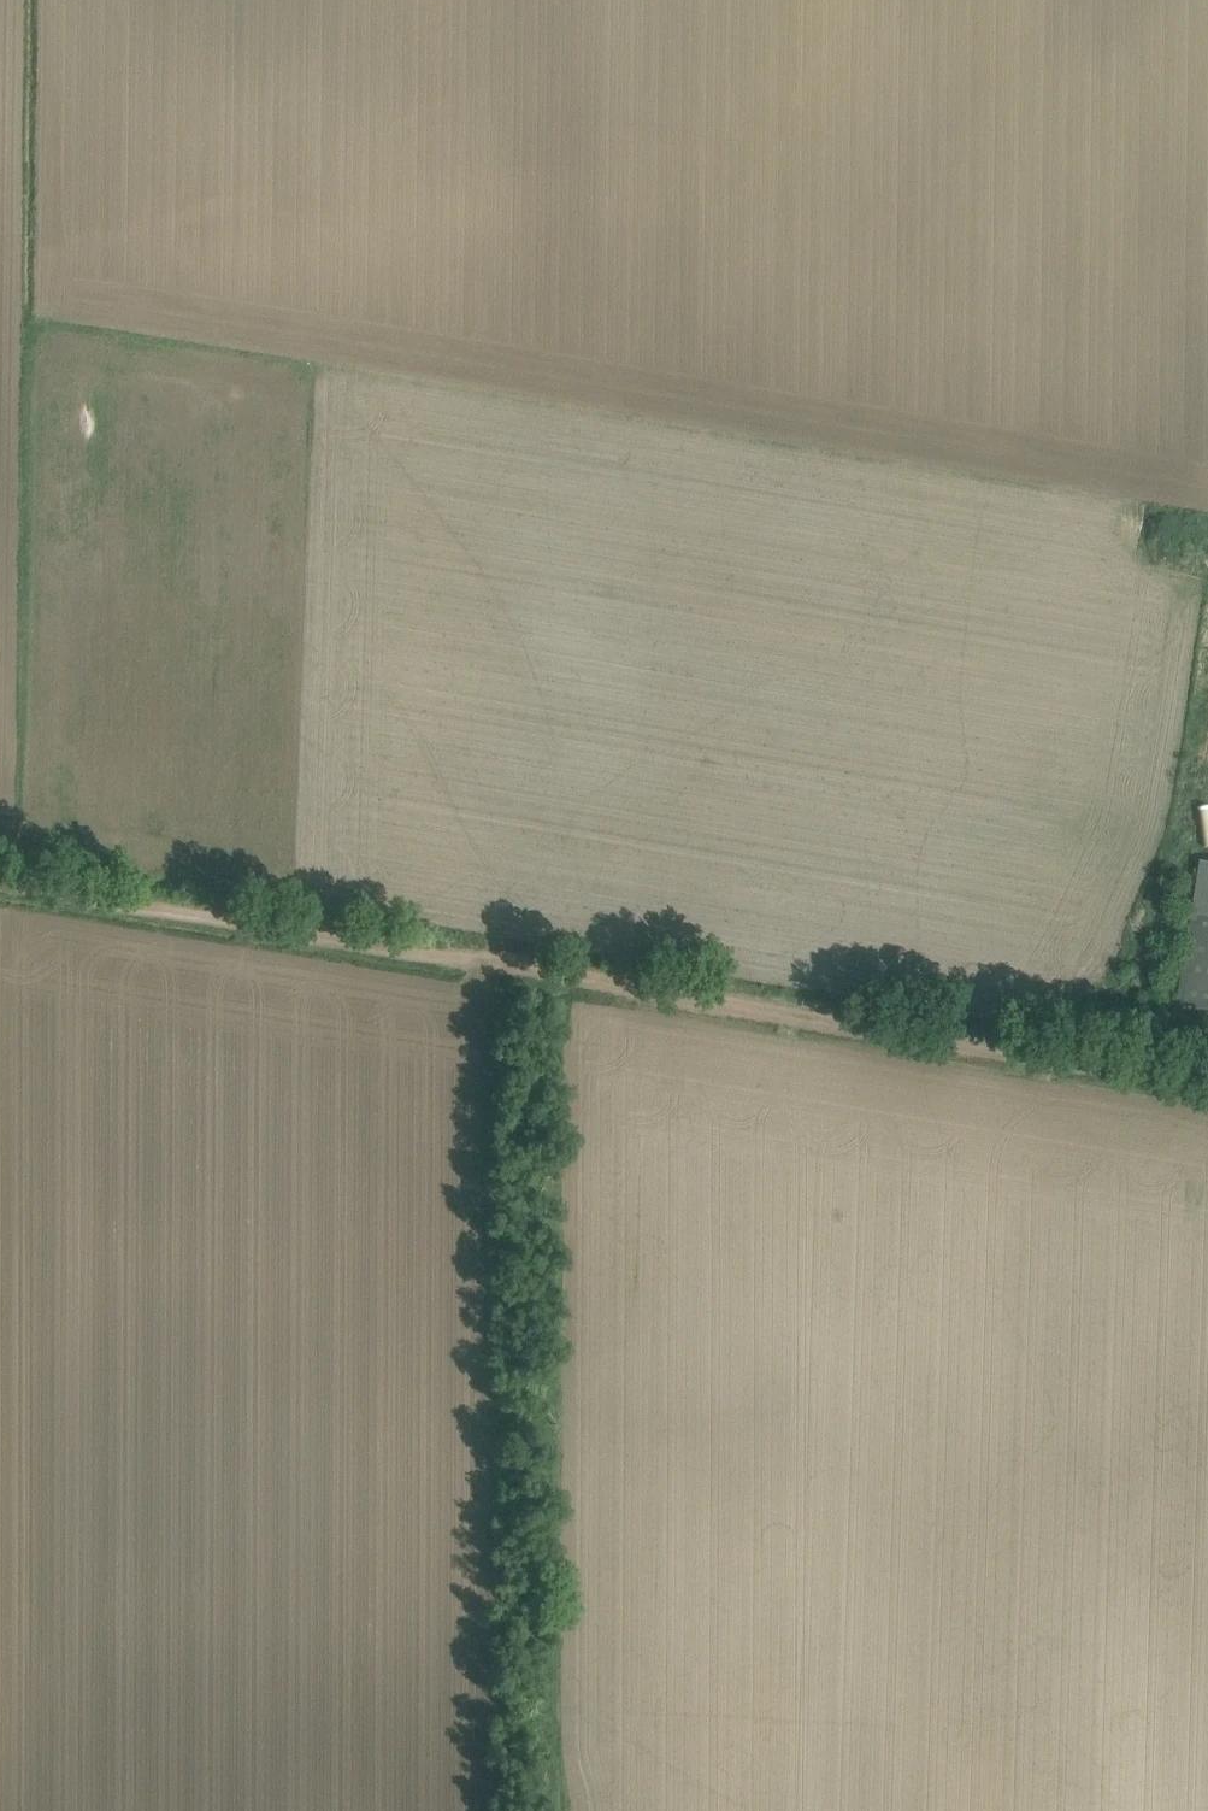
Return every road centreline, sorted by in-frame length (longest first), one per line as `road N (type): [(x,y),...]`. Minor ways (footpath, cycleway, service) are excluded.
road 1 (track): [(1207,1082),(0,879)]

